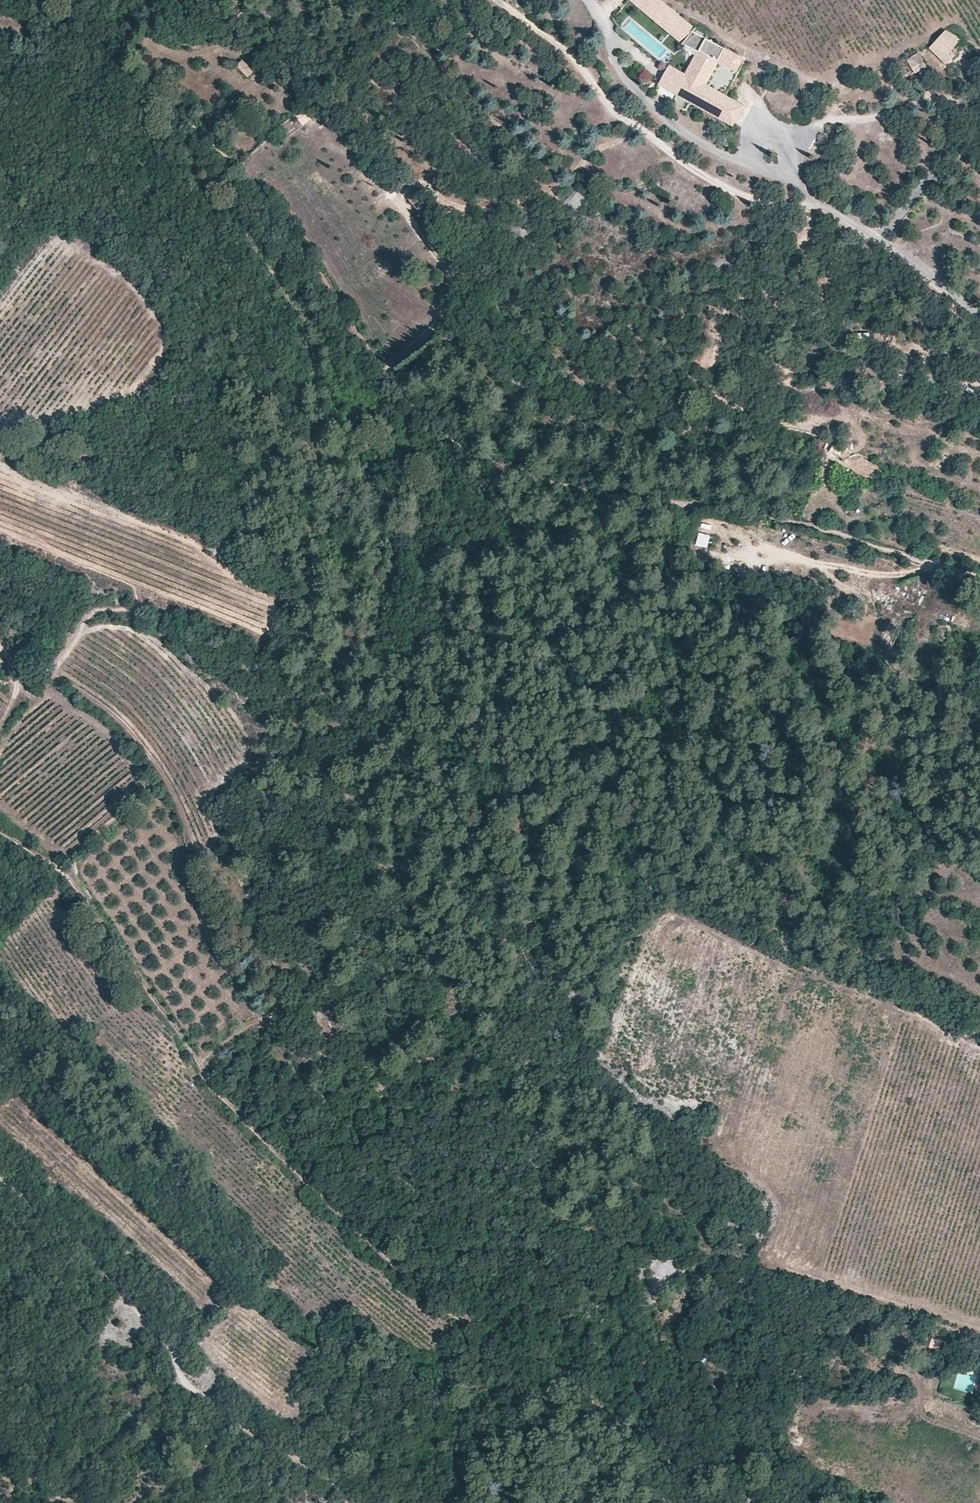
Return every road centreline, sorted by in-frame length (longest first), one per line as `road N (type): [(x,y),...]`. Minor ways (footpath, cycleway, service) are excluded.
road 1 (track): [(979,578),(777,520),(490,467),(417,409),(360,344),(237,167),(127,60),(0,8)]
road 2 (track): [(366,1502),(184,1381),(173,1353),(115,1283),(0,1176)]
road 3 (track): [(494,0),(584,63),(604,96),(678,160),(754,201),(813,199)]
road 4 (track): [(586,0),(622,76),(648,109),(697,142),(775,176)]
road 5 (track): [(797,184),(800,150),(827,123),(979,97)]
road 6 (unclassified): [(813,199),(979,316)]
road 7 (track): [(880,242),(921,188),(979,144)]

